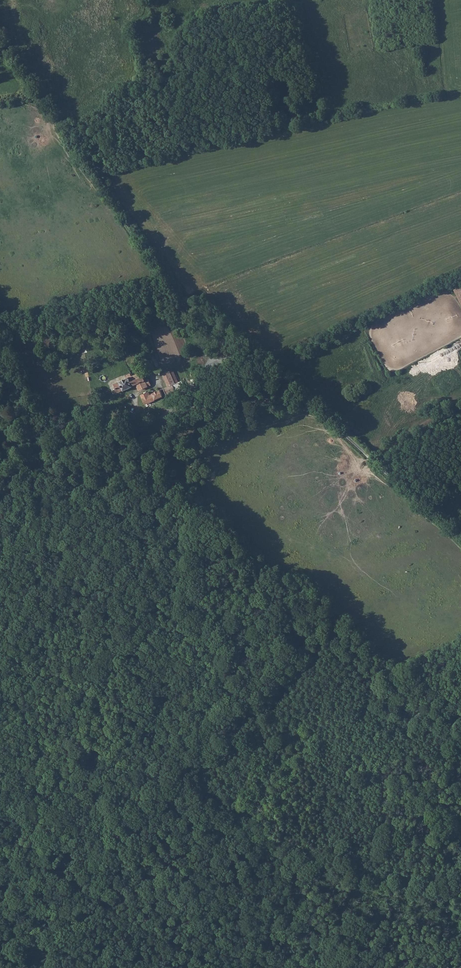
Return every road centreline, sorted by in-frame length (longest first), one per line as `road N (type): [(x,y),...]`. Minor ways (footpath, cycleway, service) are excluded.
road 1 (track): [(460,543),(302,397),(161,410)]

